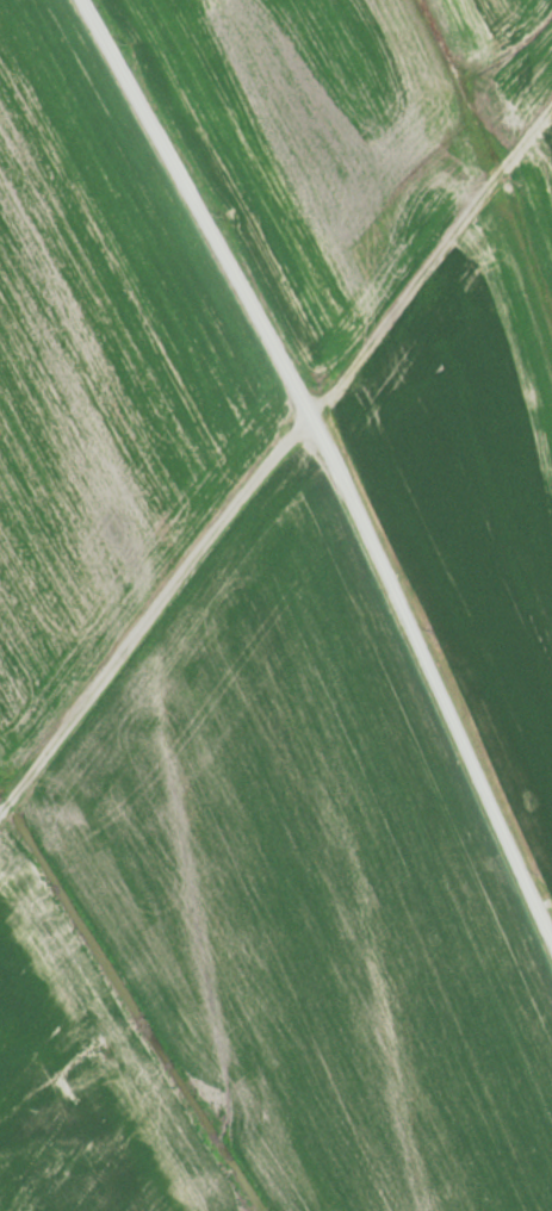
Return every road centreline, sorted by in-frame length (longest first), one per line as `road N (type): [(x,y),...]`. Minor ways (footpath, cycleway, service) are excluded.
road 1 (residential): [(551,939),(315,412),(87,0)]
road 2 (track): [(315,412),(0,807)]
road 3 (track): [(315,412),(551,106)]

